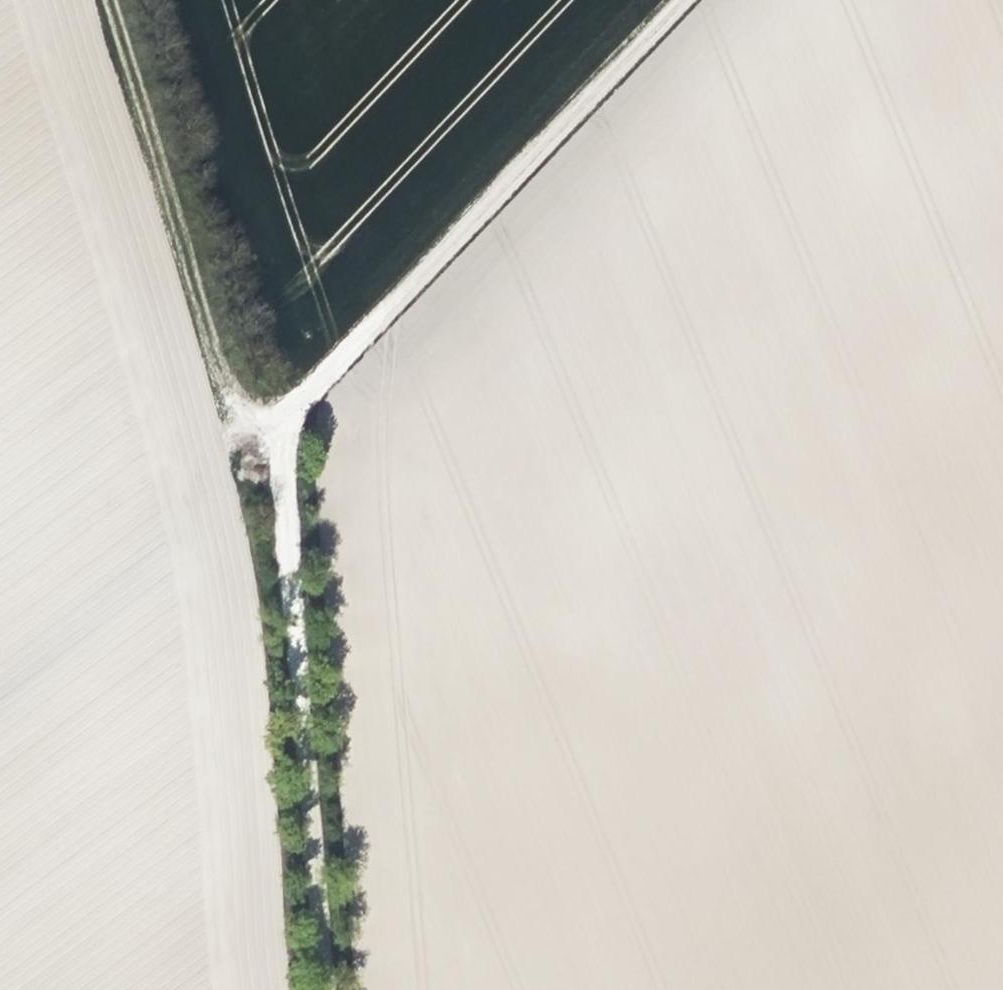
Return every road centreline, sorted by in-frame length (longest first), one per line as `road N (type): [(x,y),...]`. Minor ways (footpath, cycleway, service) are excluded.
road 1 (track): [(320,989),(273,458),(282,427),(681,0)]

